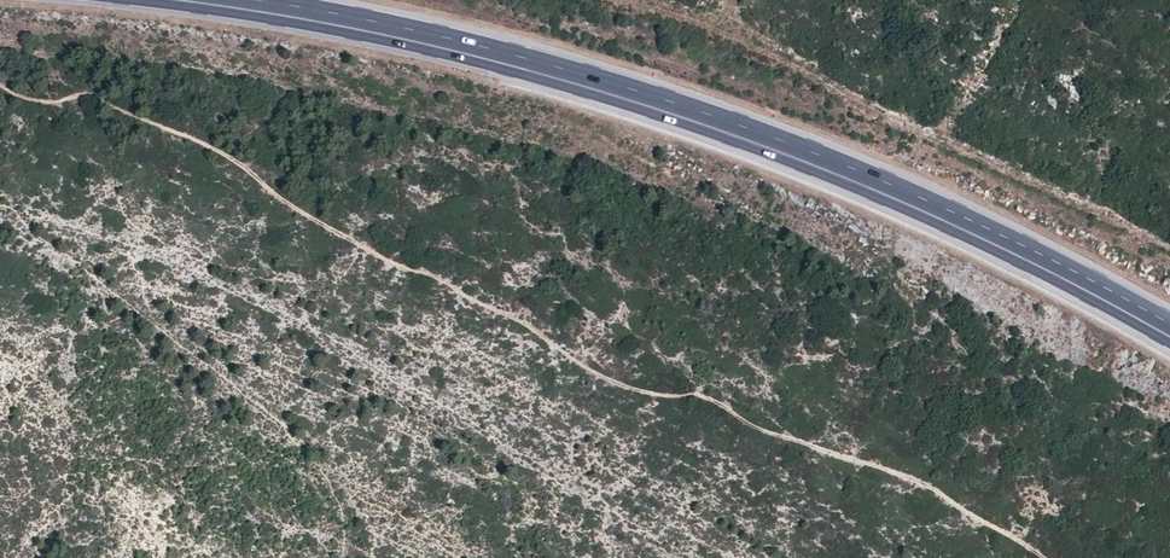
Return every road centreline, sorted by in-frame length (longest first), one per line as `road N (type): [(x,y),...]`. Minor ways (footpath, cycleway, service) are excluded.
road 1 (track): [(1044,557),(928,486),(758,429),(697,396),(657,395),(605,379),(525,324),(392,264),(294,208),(203,144),(92,96),(51,104),(0,85)]
road 2 (primary): [(1119,306),(942,219),(736,135),(559,77),(198,0)]

